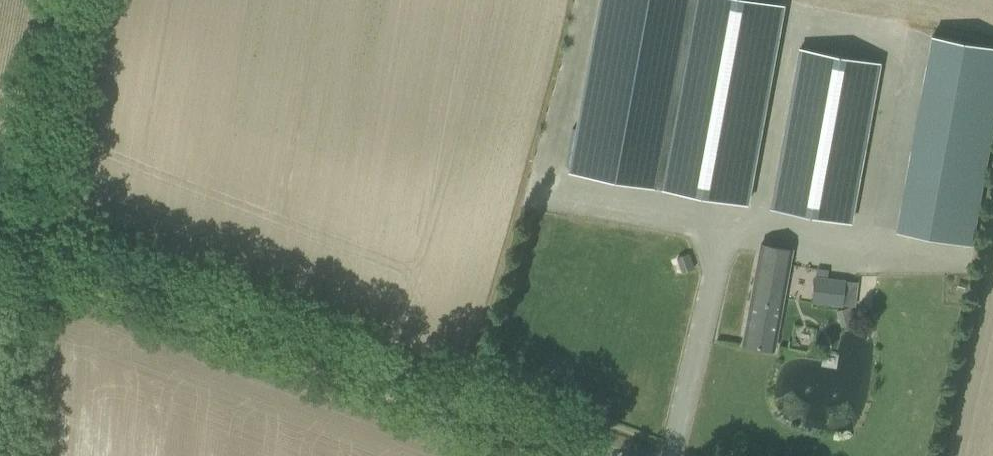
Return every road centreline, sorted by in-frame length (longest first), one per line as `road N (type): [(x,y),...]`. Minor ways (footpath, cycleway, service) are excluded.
road 1 (unclassified): [(581,455),(29,247)]
road 2 (unclassified): [(29,247),(72,0)]
road 3 (track): [(29,247),(9,455)]

